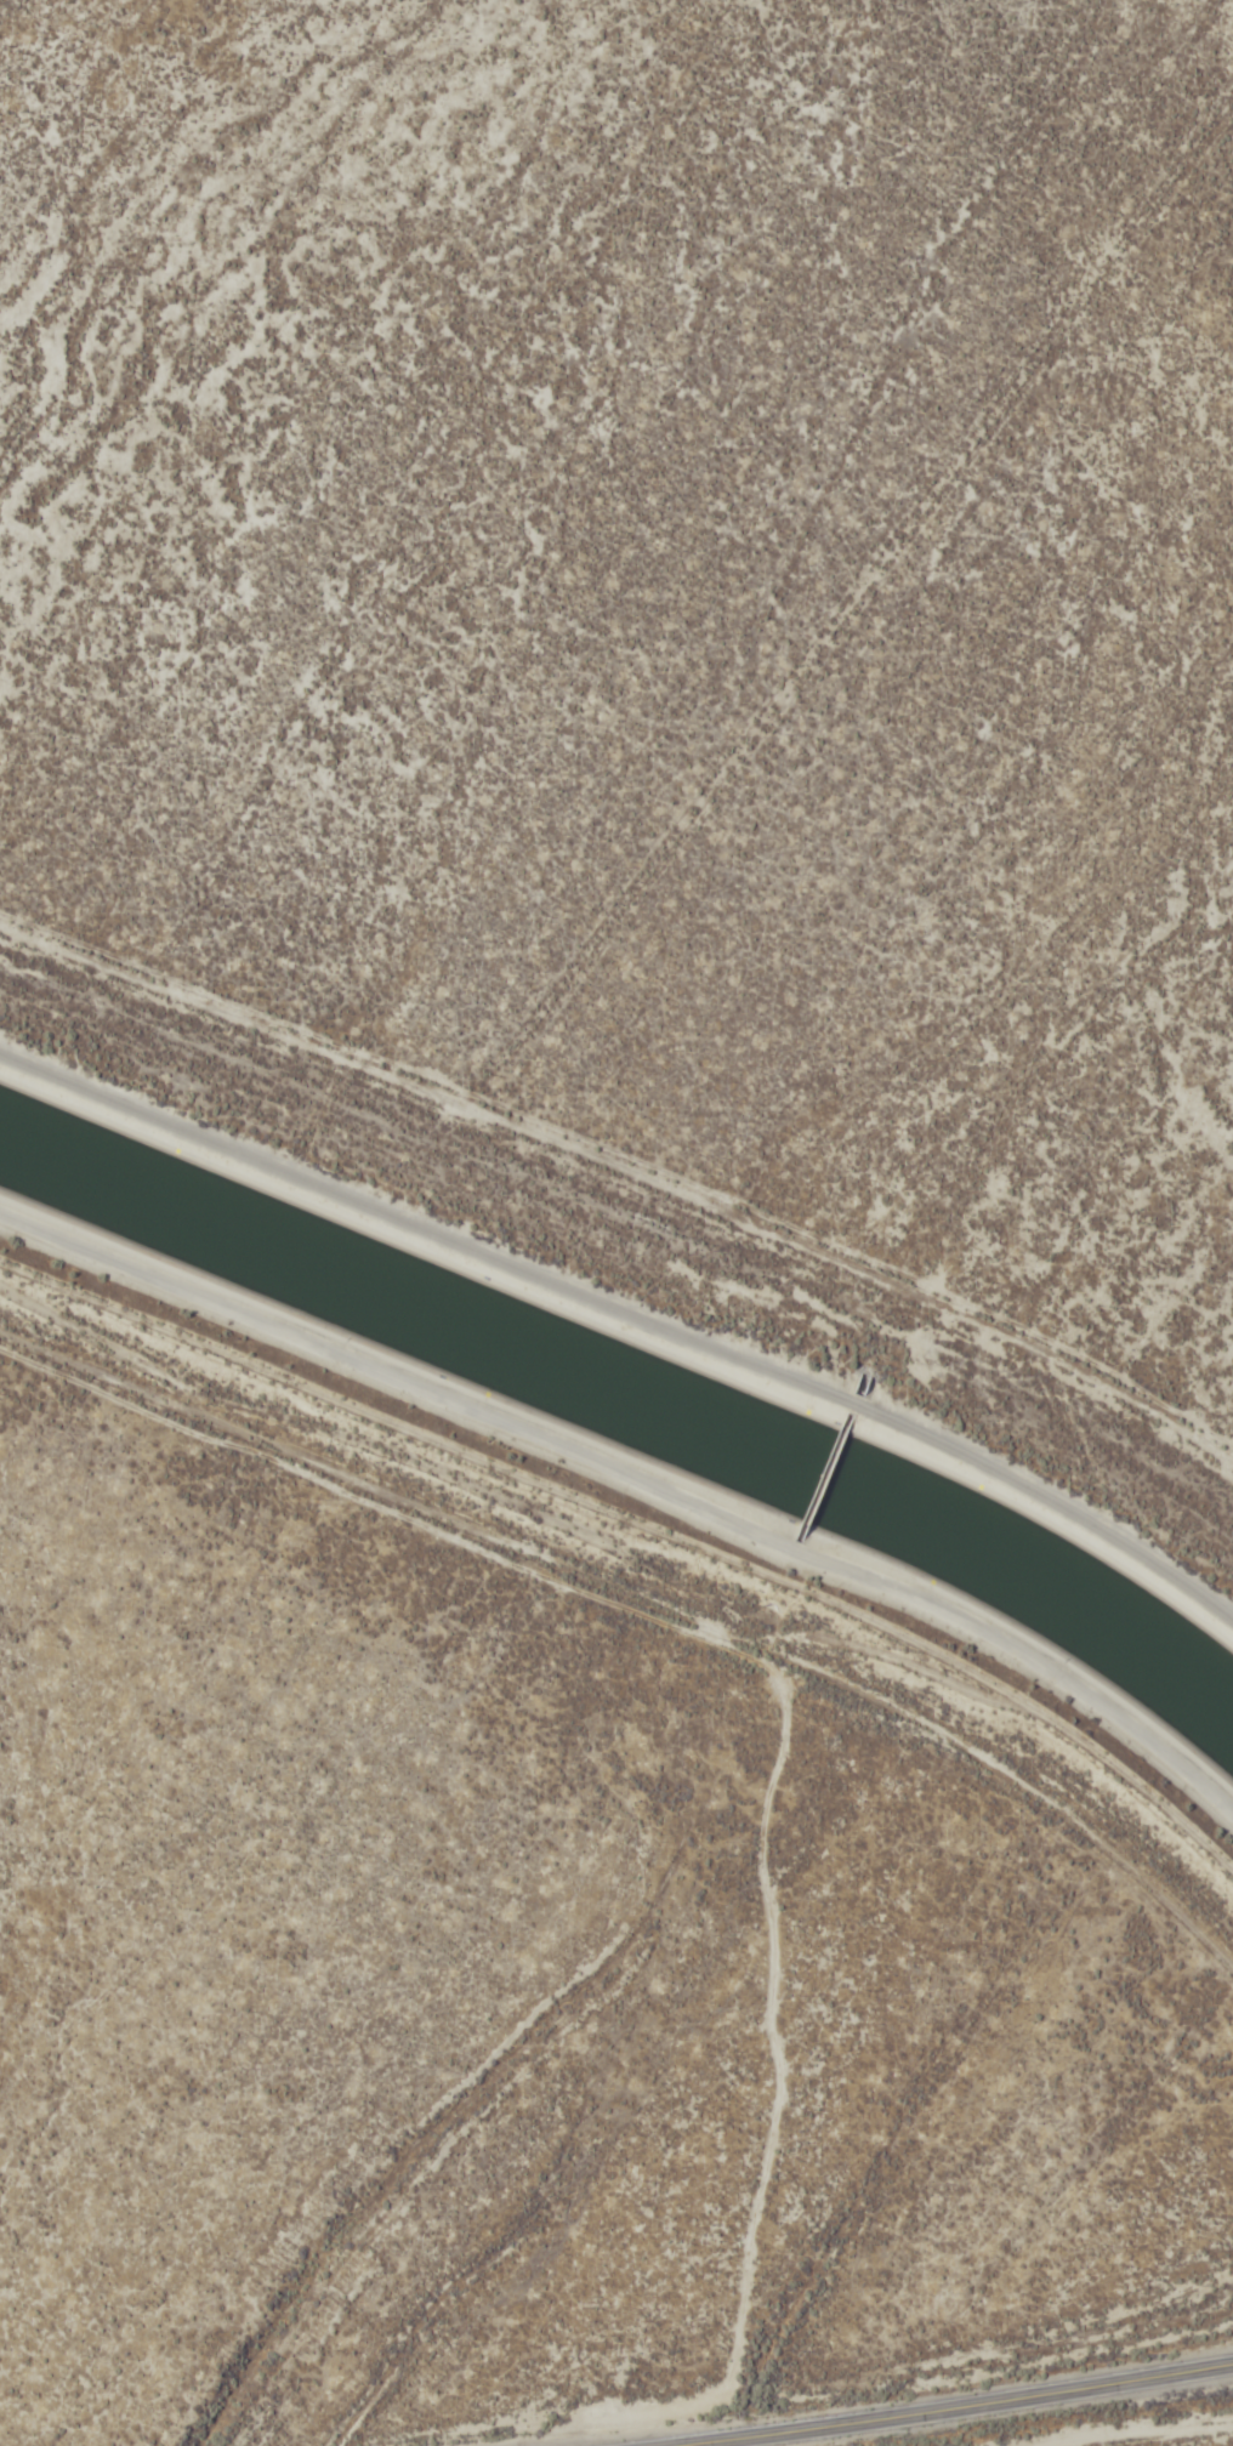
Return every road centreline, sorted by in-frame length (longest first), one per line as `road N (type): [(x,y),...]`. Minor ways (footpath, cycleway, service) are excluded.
road 1 (tertiary): [(1232,2357),(680,2445)]

